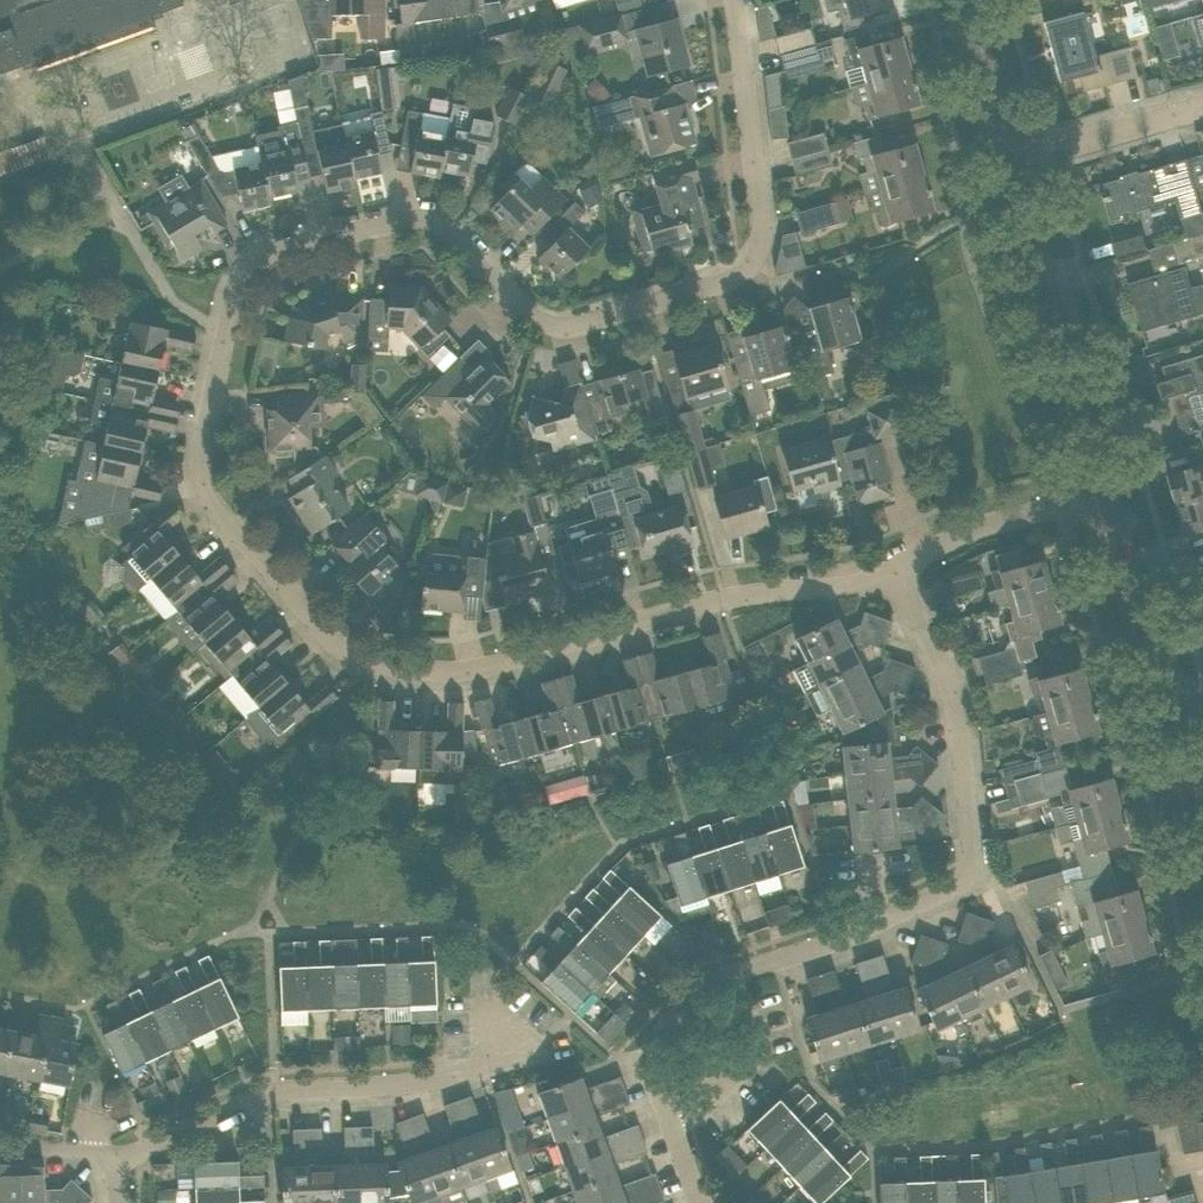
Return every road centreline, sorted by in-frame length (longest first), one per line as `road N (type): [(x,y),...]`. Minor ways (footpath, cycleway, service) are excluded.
road 1 (residential): [(893,572),(866,583),(723,599),(484,668),(374,666),(340,648),(206,495),(199,451),(235,294),(263,255),(286,246),(429,218),(444,224),(518,308),(572,325),(740,277),(760,224),(734,0)]
road 2 (residential): [(734,975),(880,920),(967,876),(969,826),(955,701),(893,572)]
road 3 (residential): [(114,1154),(145,1148),(269,1091),(383,1086),(480,1064),(500,1011)]
road 4 (tertiary): [(1101,493),(1006,162)]
road 5 (residential): [(893,572),(945,542),(1101,493)]
road 6 (tertiary): [(1164,705),(1101,493)]
road 7 (residential): [(1006,162),(1202,106)]
road 8 (residential): [(670,1128),(650,1070),(653,1049),(702,986),(734,975)]
road 9 (residential): [(670,1128),(752,1043),(734,975)]
road 10 (tertiary): [(1006,162),(958,0)]
road 11 (tertiary): [(1202,838),(1164,705)]

